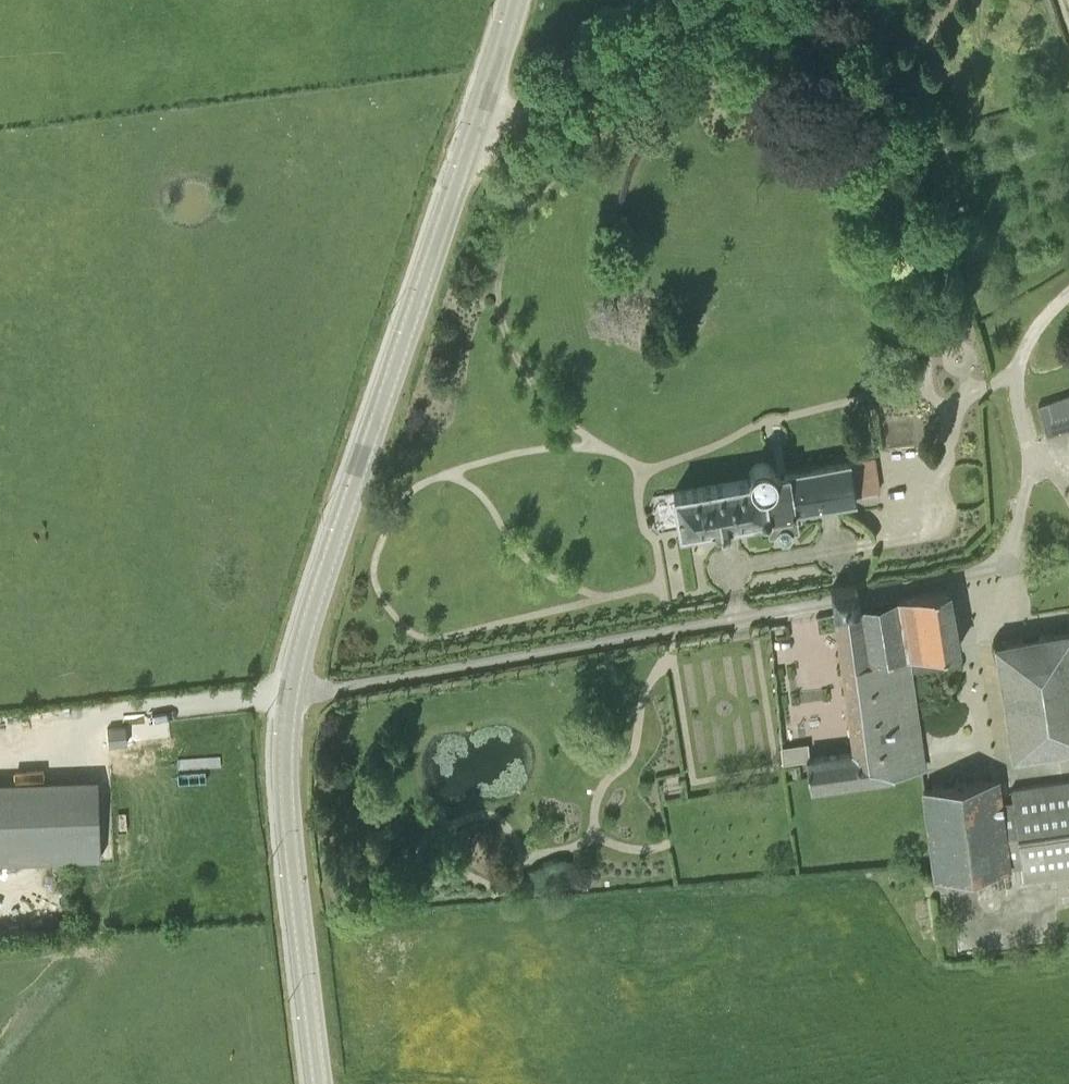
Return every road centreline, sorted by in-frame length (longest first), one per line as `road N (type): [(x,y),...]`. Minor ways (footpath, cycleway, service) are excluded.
road 1 (secondary): [(320,1083),(286,778),(297,665),(516,0)]
road 2 (track): [(859,596),(990,568),(1004,551),(1028,485),(1020,359),(1068,295)]
road 3 (track): [(473,135),(560,95),(709,0)]

